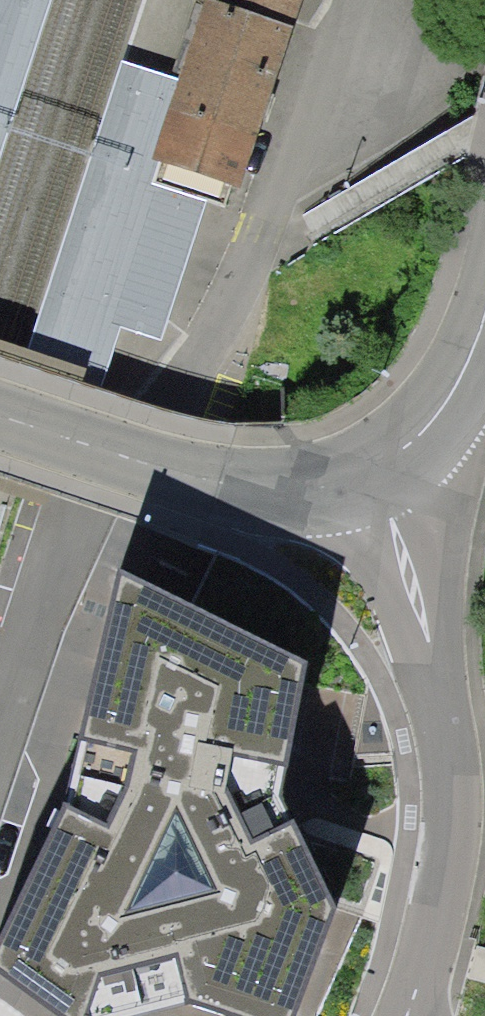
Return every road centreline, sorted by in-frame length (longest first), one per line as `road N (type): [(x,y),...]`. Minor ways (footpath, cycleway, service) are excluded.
road 1 (residential): [(0,724),(63,535),(189,375),(300,165)]
road 2 (residential): [(403,1015),(435,930),(457,803),(436,630),(373,472)]
road 3 (residential): [(373,472),(302,491),(222,483),(0,410)]
road 4 (residential): [(484,70),(300,165)]
road 5 (residential): [(373,472),(436,421),(484,317)]
road 6 (residential): [(300,165),(360,0)]

